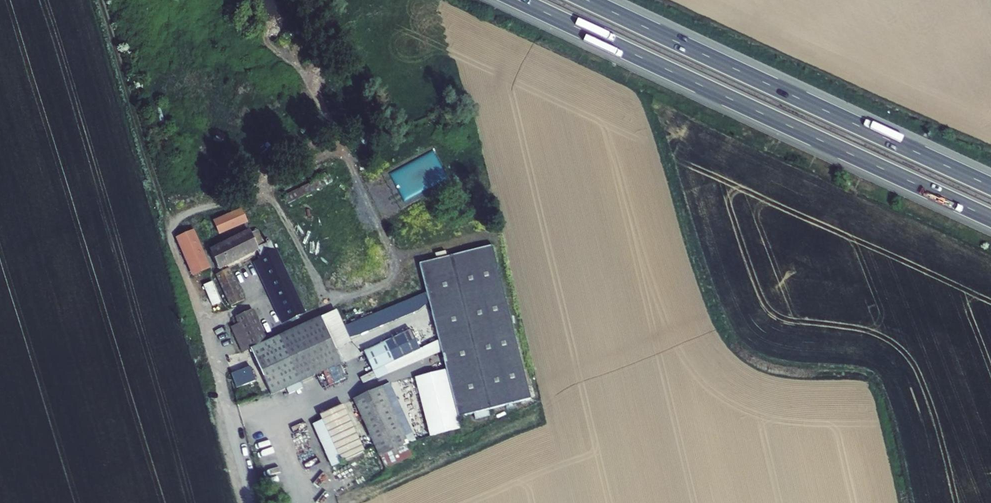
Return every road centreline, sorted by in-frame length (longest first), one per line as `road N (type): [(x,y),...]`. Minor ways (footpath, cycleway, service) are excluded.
road 1 (motorway): [(519,0),(990,218)]
road 2 (motorway): [(990,186),(588,0)]
road 3 (unclassified): [(255,502),(213,352)]

